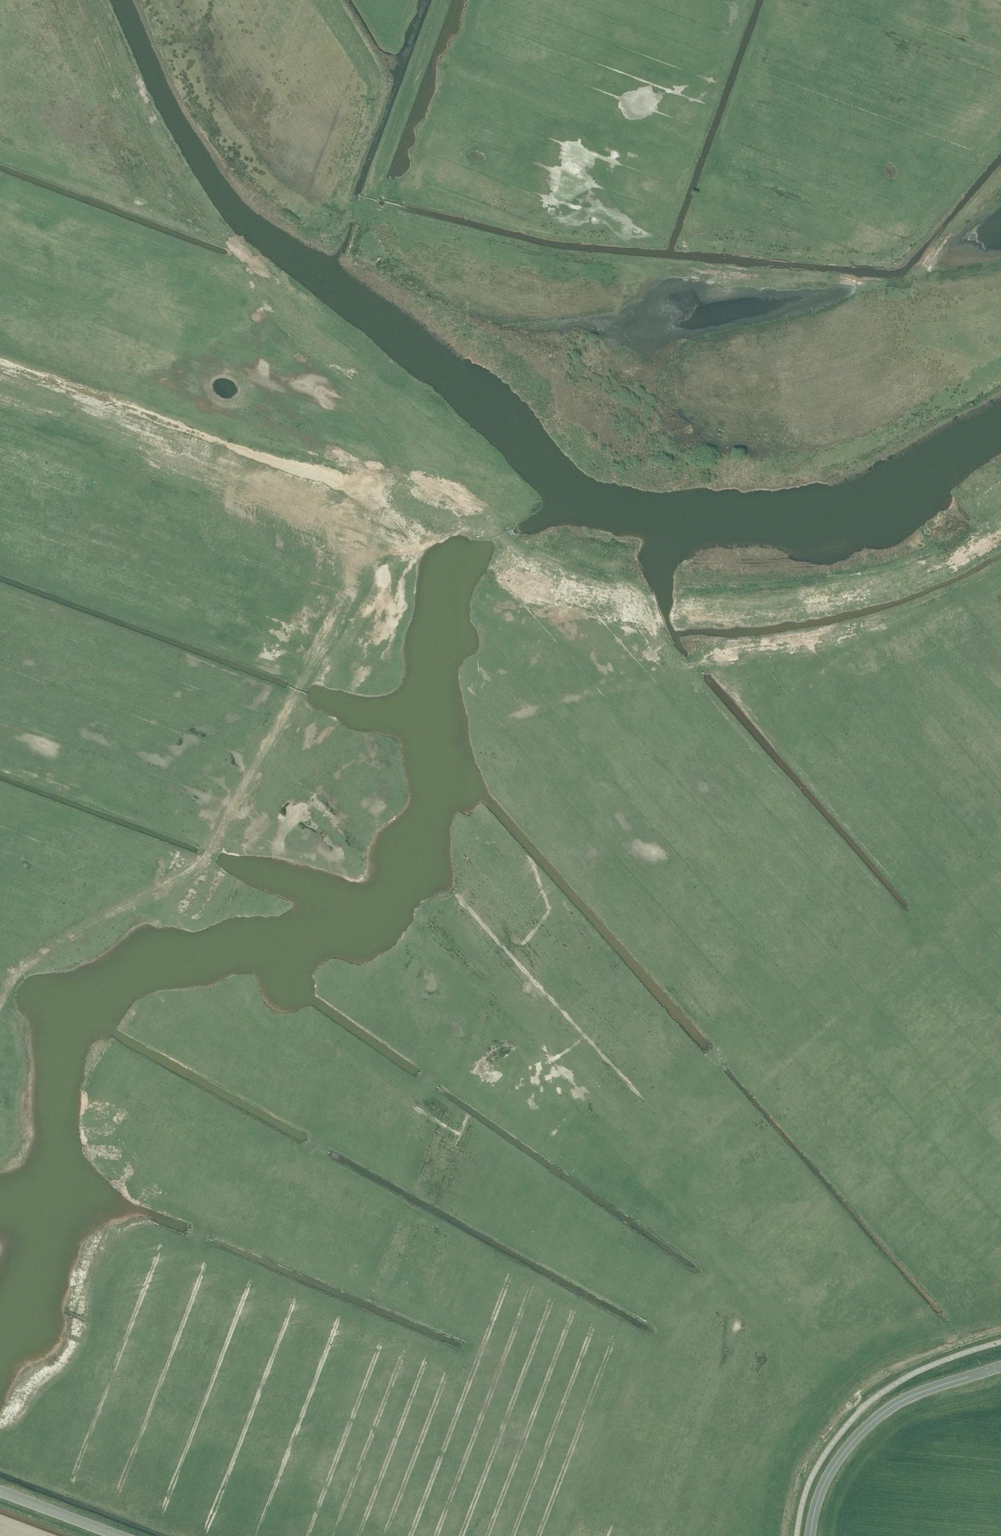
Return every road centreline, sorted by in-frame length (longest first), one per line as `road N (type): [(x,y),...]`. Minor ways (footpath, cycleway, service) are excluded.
road 1 (tertiary): [(810,1535),(821,1489),(867,1428),(929,1388),(1000,1366)]
road 2 (tertiary): [(119,1535),(0,1491)]

